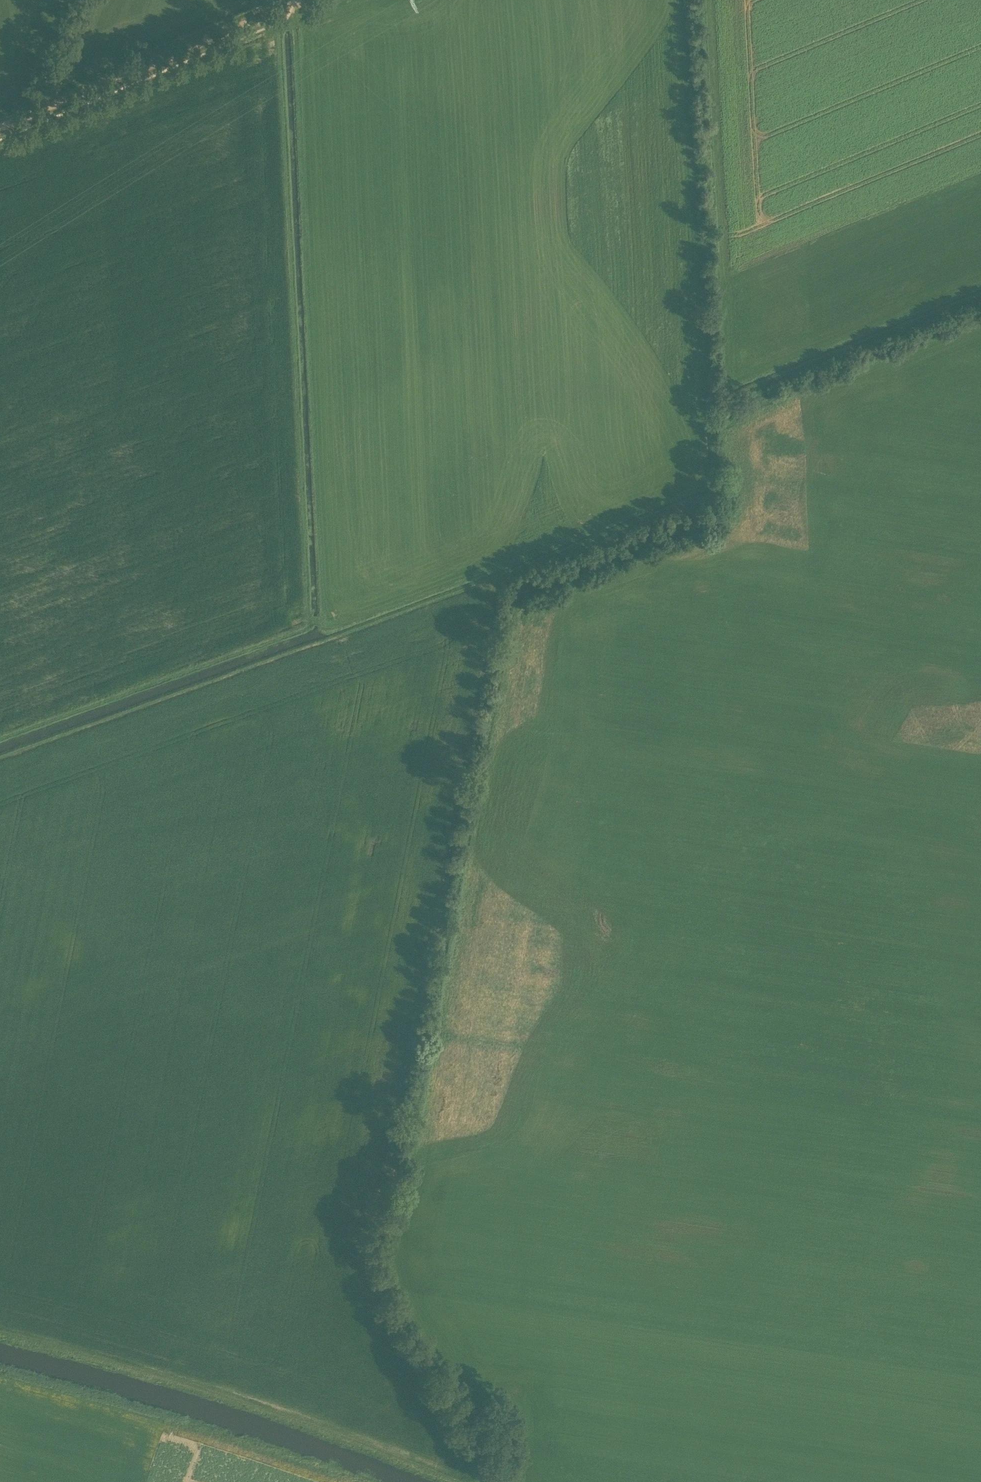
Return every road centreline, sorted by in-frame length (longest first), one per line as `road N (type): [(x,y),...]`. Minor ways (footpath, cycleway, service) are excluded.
road 1 (track): [(0,123),(298,0)]

